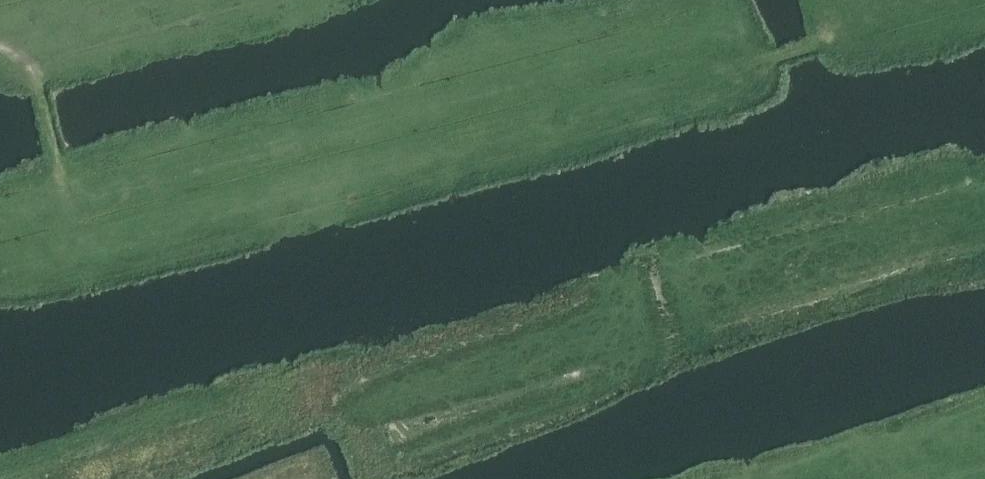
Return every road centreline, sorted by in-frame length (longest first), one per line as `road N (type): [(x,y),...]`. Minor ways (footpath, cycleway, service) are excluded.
road 1 (track): [(61,168),(28,58),(0,50)]

